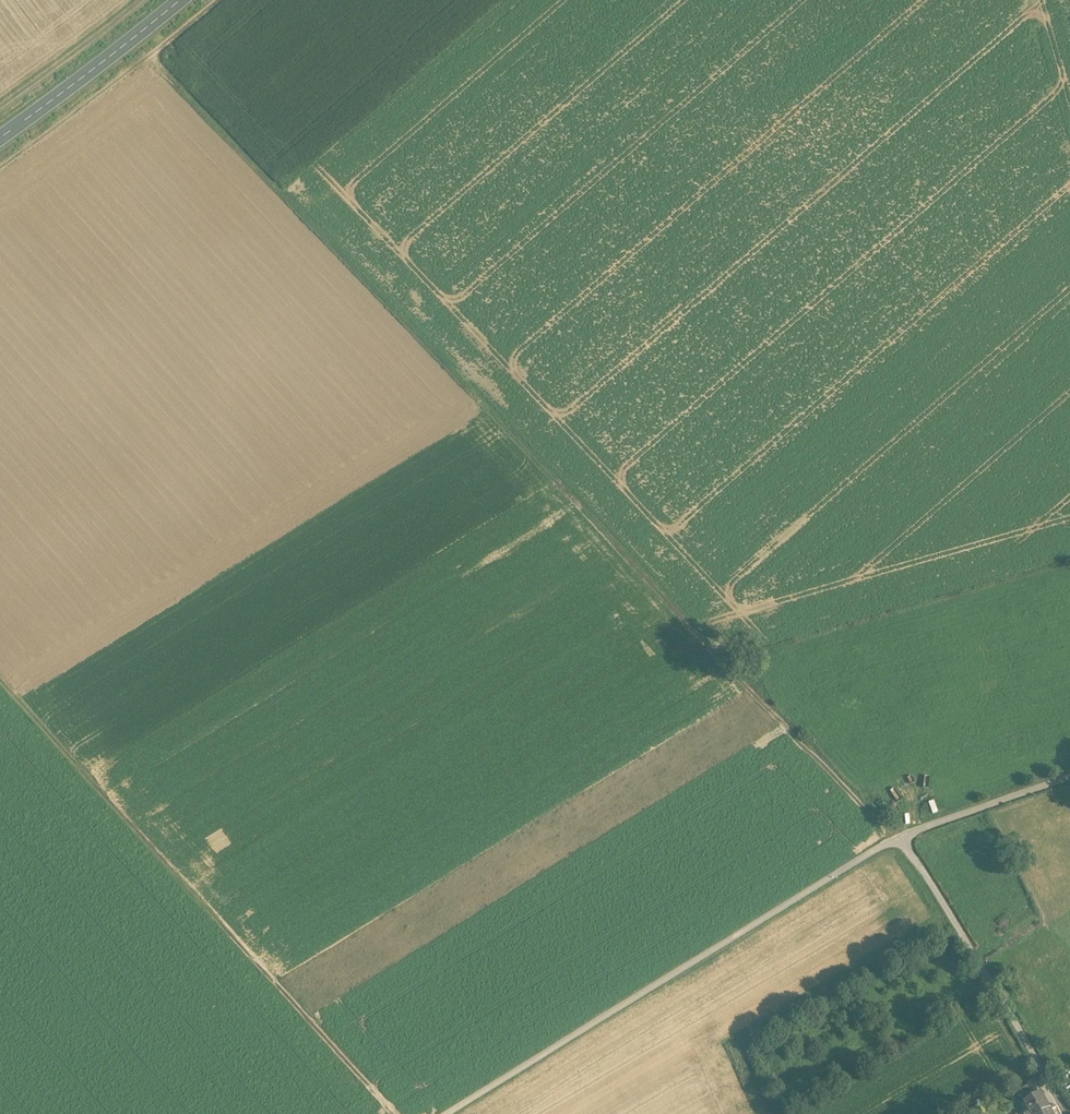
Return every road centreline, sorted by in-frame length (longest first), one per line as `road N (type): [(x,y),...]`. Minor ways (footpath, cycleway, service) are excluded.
road 1 (track): [(897,841),(442,354),(153,71)]
road 2 (track): [(448,1113),(879,849),(1069,778)]
road 3 (track): [(0,682),(392,1113)]
road 4 (primary): [(193,0),(0,154)]
road 5 (track): [(0,123),(161,0)]
road 6 (track): [(153,71),(0,184)]

